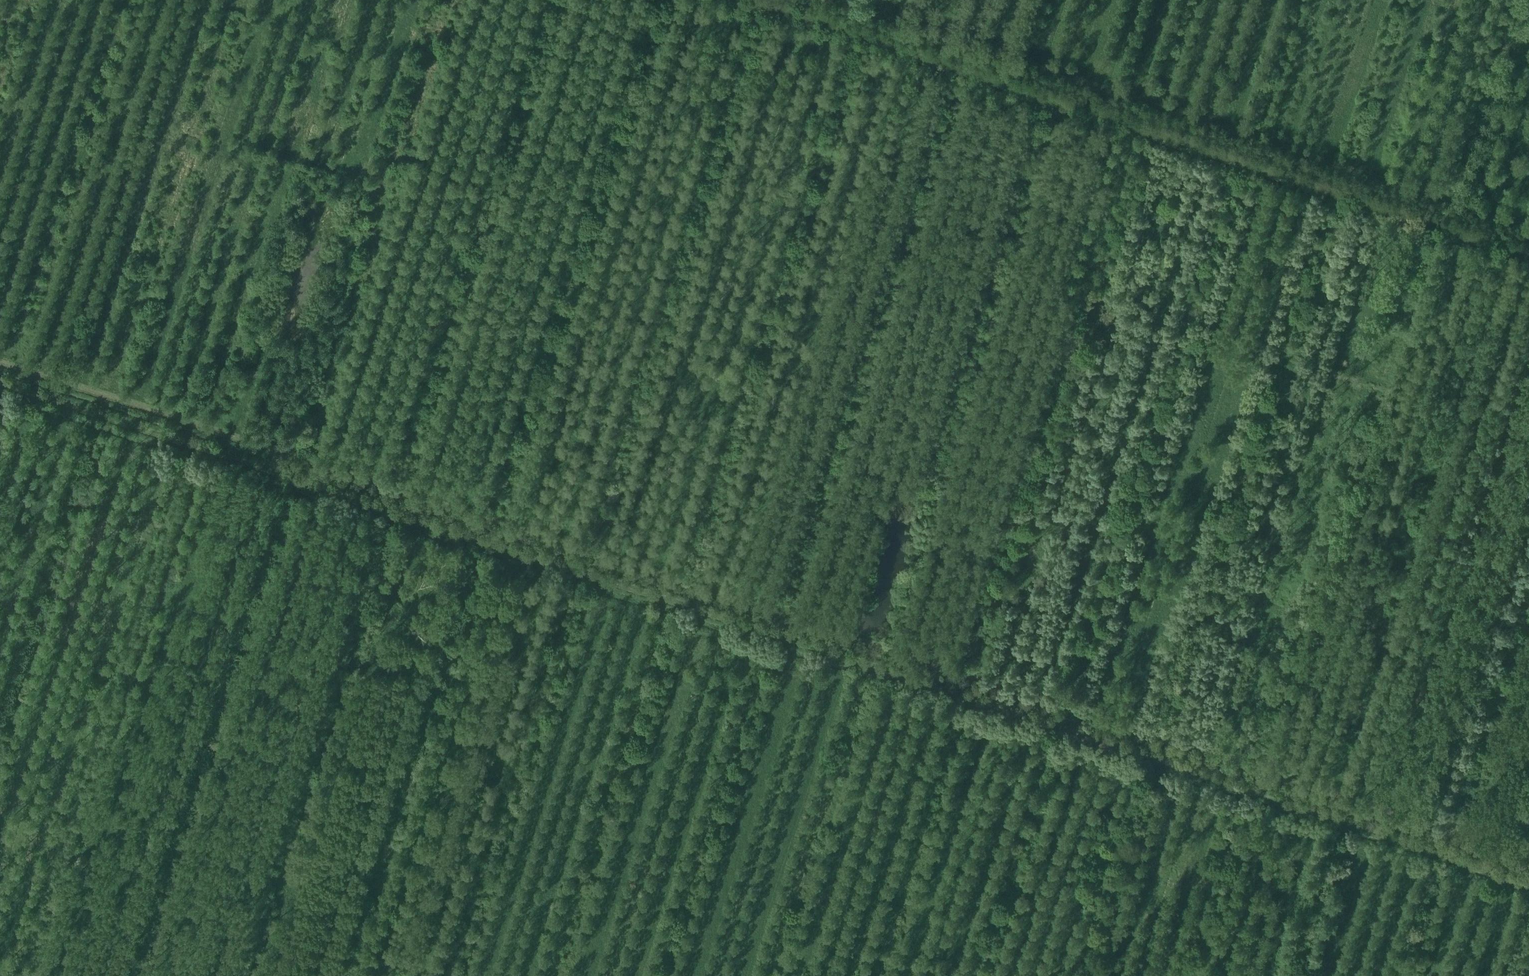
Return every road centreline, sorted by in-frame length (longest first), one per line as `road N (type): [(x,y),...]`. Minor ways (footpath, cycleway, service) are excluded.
road 1 (track): [(0,361),(1528,856)]
road 2 (track): [(827,0),(1528,230)]

